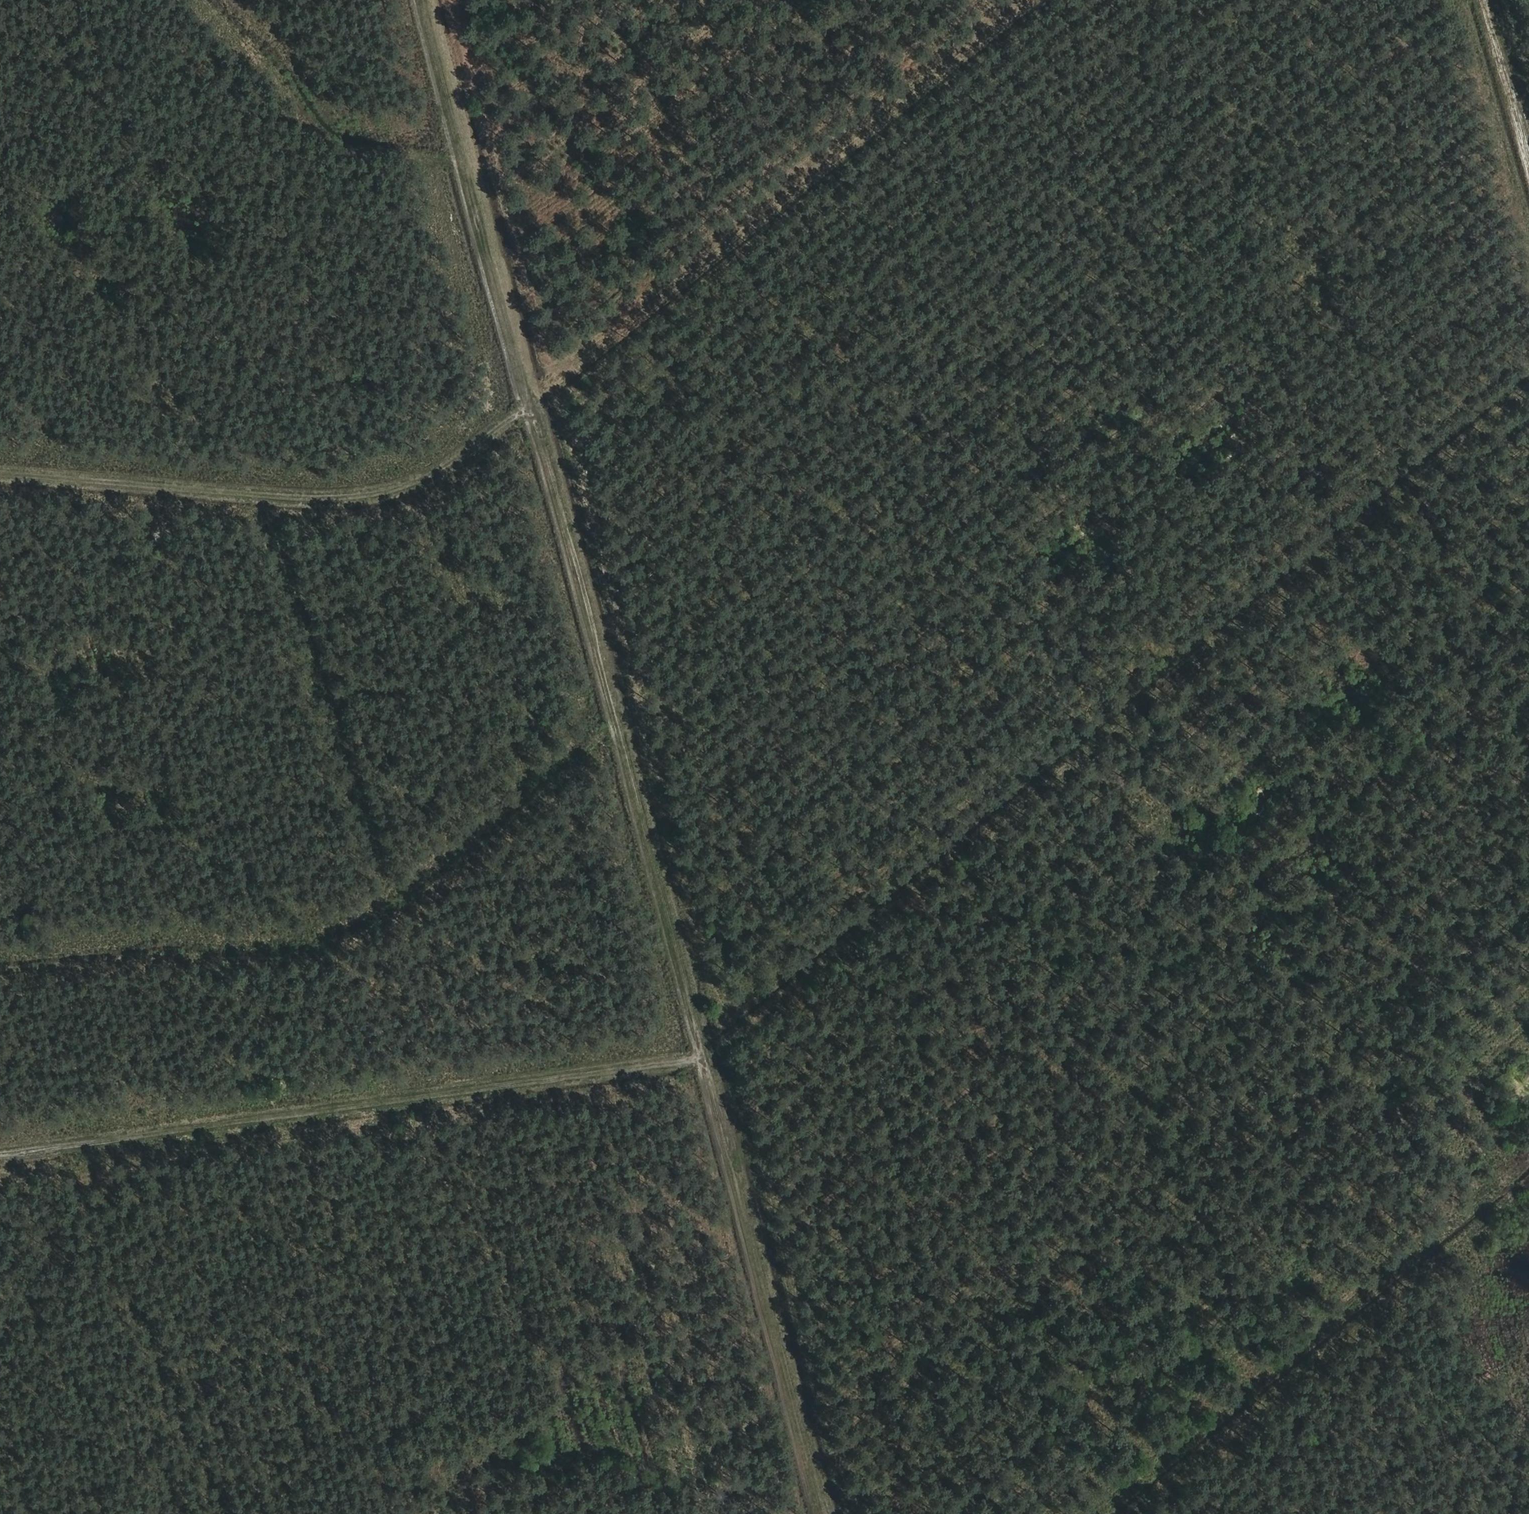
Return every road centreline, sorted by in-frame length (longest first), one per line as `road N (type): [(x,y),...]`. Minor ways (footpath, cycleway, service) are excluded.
road 1 (track): [(788,1513),(374,0)]
road 2 (track): [(0,1140),(654,1043)]
road 3 (track): [(0,474),(319,500),(404,495),(491,434)]
road 4 (track): [(1528,120),(1494,0)]

